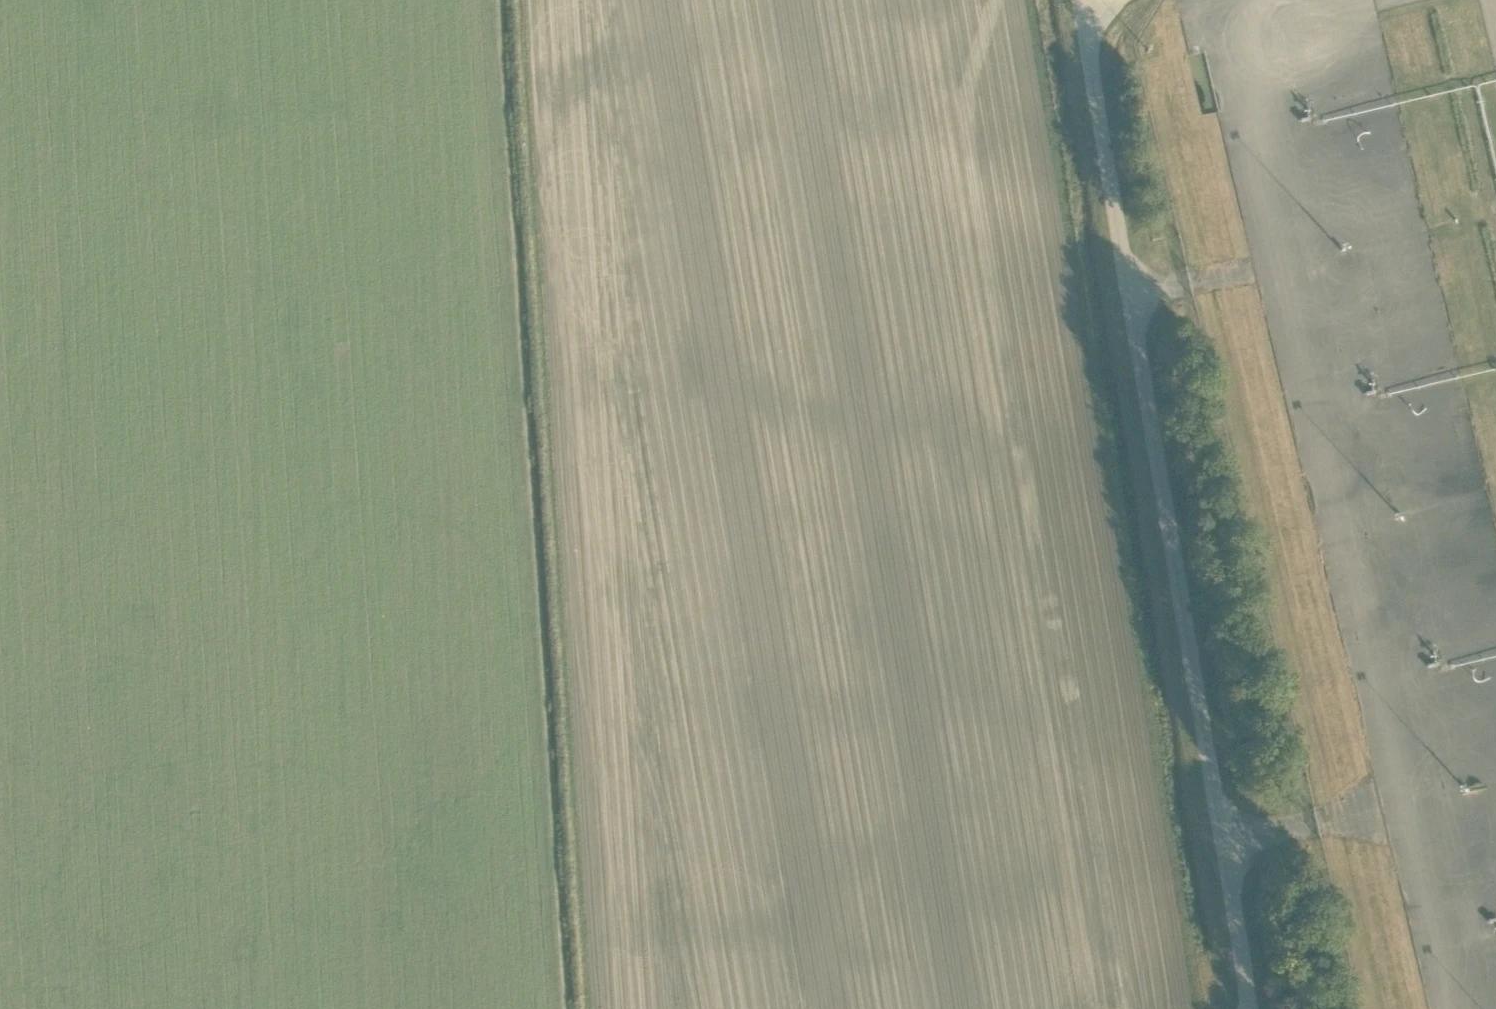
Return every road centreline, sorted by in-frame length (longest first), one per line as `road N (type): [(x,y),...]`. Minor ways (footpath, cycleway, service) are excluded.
road 1 (unclassified): [(1249,1008),(1076,0)]

